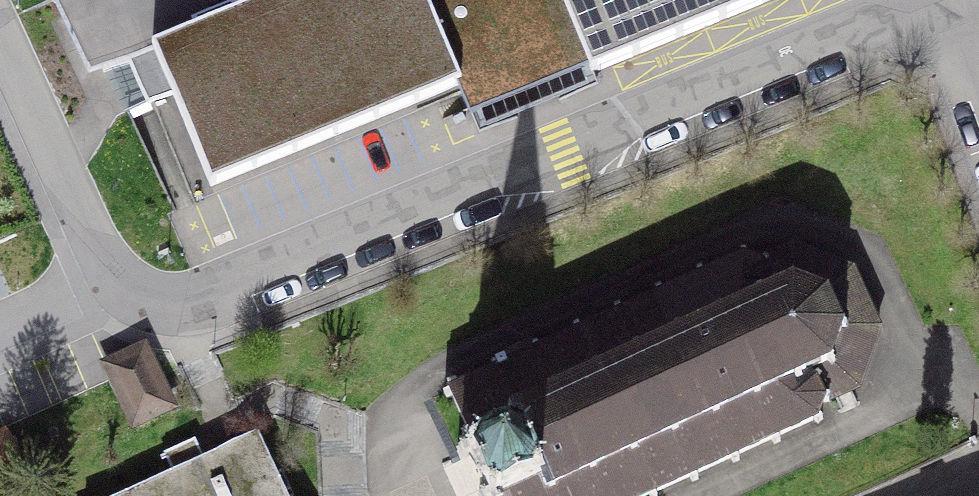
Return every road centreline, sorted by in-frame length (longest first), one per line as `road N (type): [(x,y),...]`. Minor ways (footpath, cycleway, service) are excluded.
road 1 (residential): [(113,278),(163,300),(210,292),(913,0)]
road 2 (residential): [(0,45),(113,278)]
road 3 (residential): [(113,278),(0,327)]

